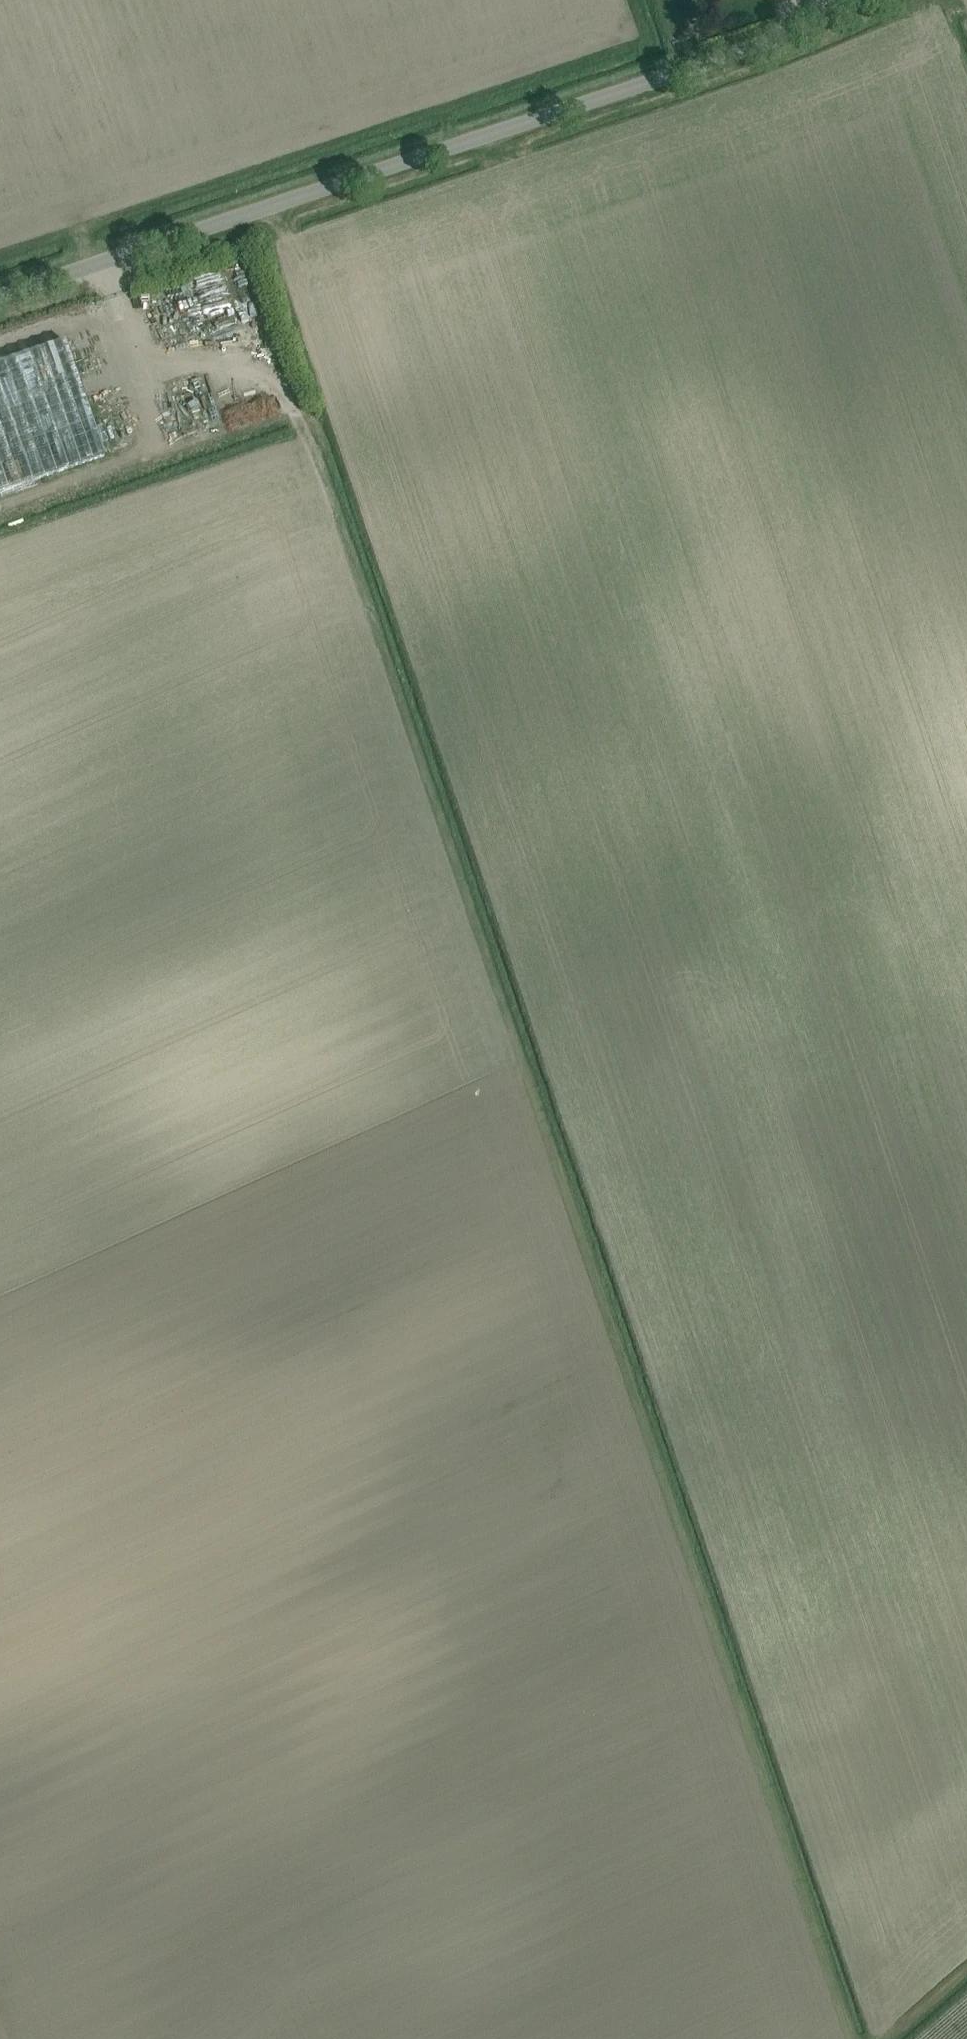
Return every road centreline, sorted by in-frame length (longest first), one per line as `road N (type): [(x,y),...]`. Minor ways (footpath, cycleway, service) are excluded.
road 1 (unclassified): [(0,293),(789,38),(875,0)]

